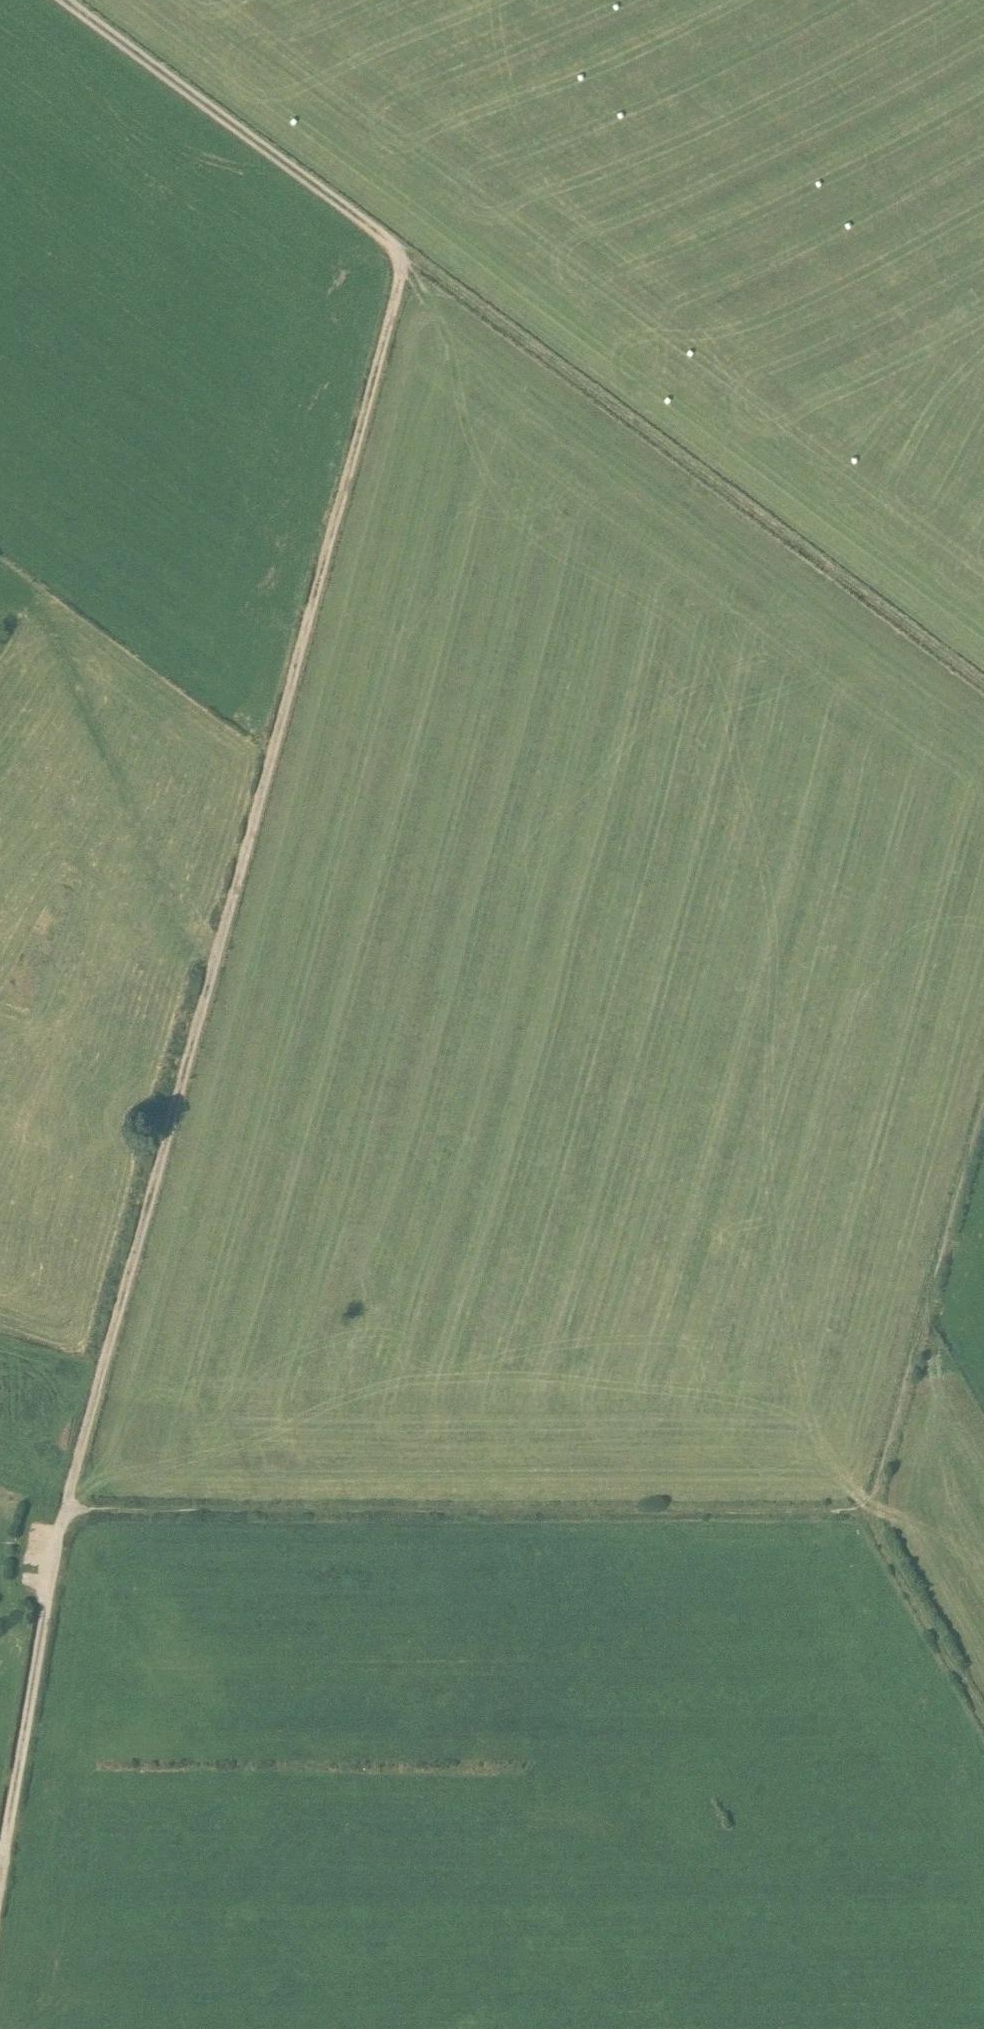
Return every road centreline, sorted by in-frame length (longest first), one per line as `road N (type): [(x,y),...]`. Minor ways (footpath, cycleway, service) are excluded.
road 1 (track): [(63,1512),(400,260)]
road 2 (track): [(64,0),(387,239),(400,260),(418,263),(983,676)]
road 3 (track): [(872,1512),(63,1512)]
road 4 (track): [(983,1106),(872,1512)]
road 5 (track): [(0,1881),(55,1553)]
road 6 (track): [(983,1715),(872,1512)]

